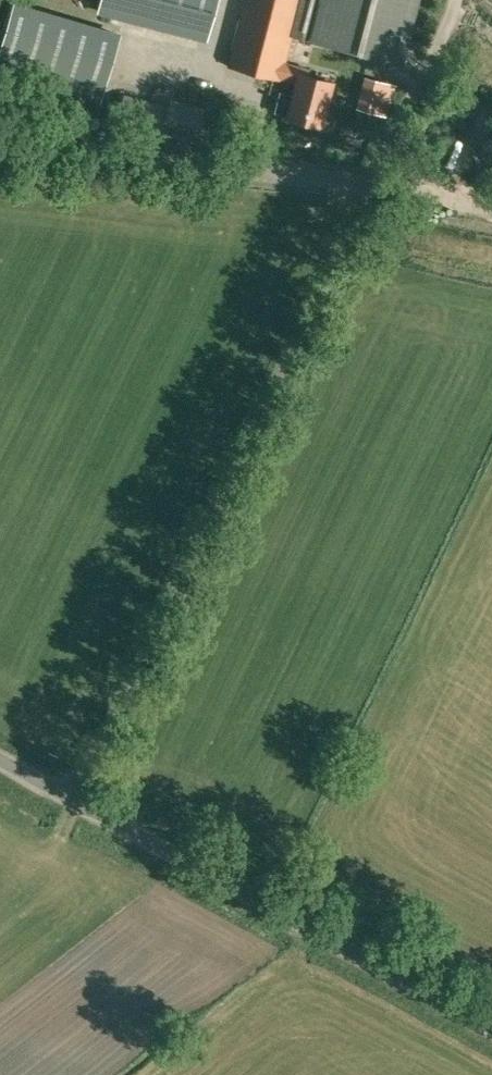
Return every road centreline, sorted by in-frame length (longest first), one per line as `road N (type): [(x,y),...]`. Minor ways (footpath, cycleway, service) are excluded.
road 1 (unclassified): [(491,1022),(0,755)]

